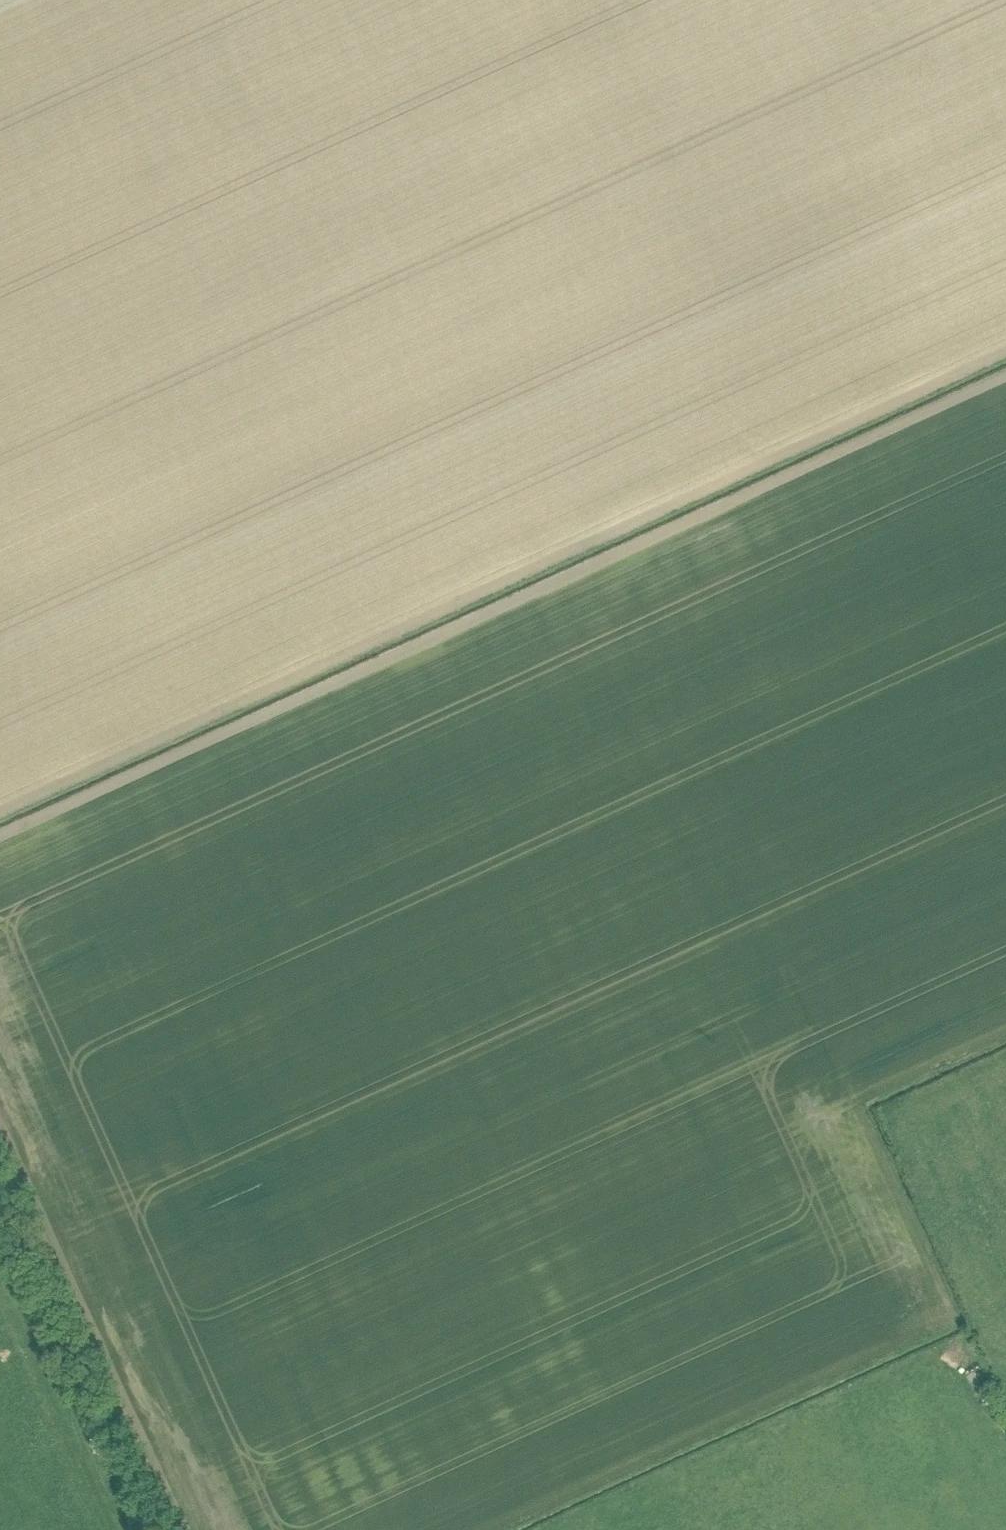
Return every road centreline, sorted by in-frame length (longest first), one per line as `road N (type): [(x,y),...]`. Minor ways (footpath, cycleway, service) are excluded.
road 1 (track): [(181,1529),(0,1124)]

